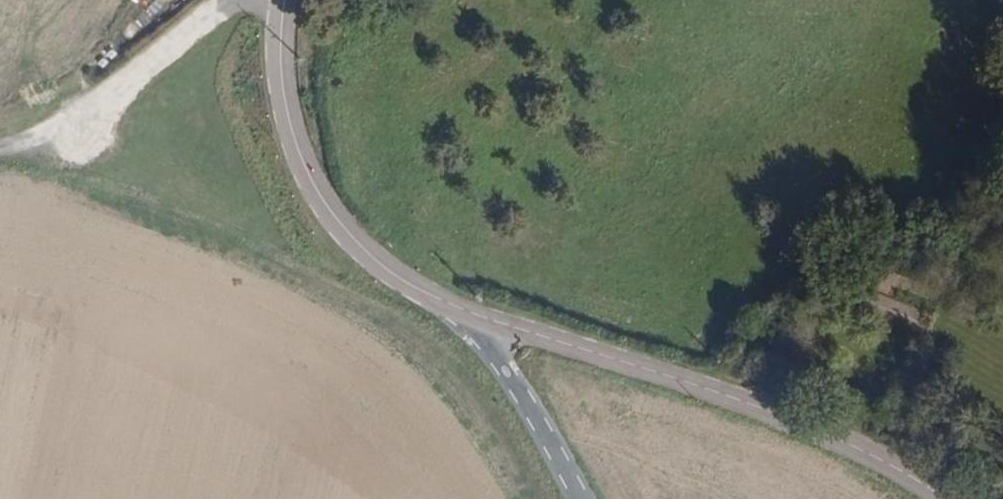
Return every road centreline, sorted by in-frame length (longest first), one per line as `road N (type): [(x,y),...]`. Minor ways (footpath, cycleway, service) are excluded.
road 1 (tertiary): [(484,318),(849,442),(945,498)]
road 2 (tertiary): [(288,0),(281,43),(287,107),(330,212),(397,275),(484,318)]
road 3 (track): [(0,153),(147,78),(225,6),(243,0)]
road 4 (unclassified): [(484,318),(574,498)]

